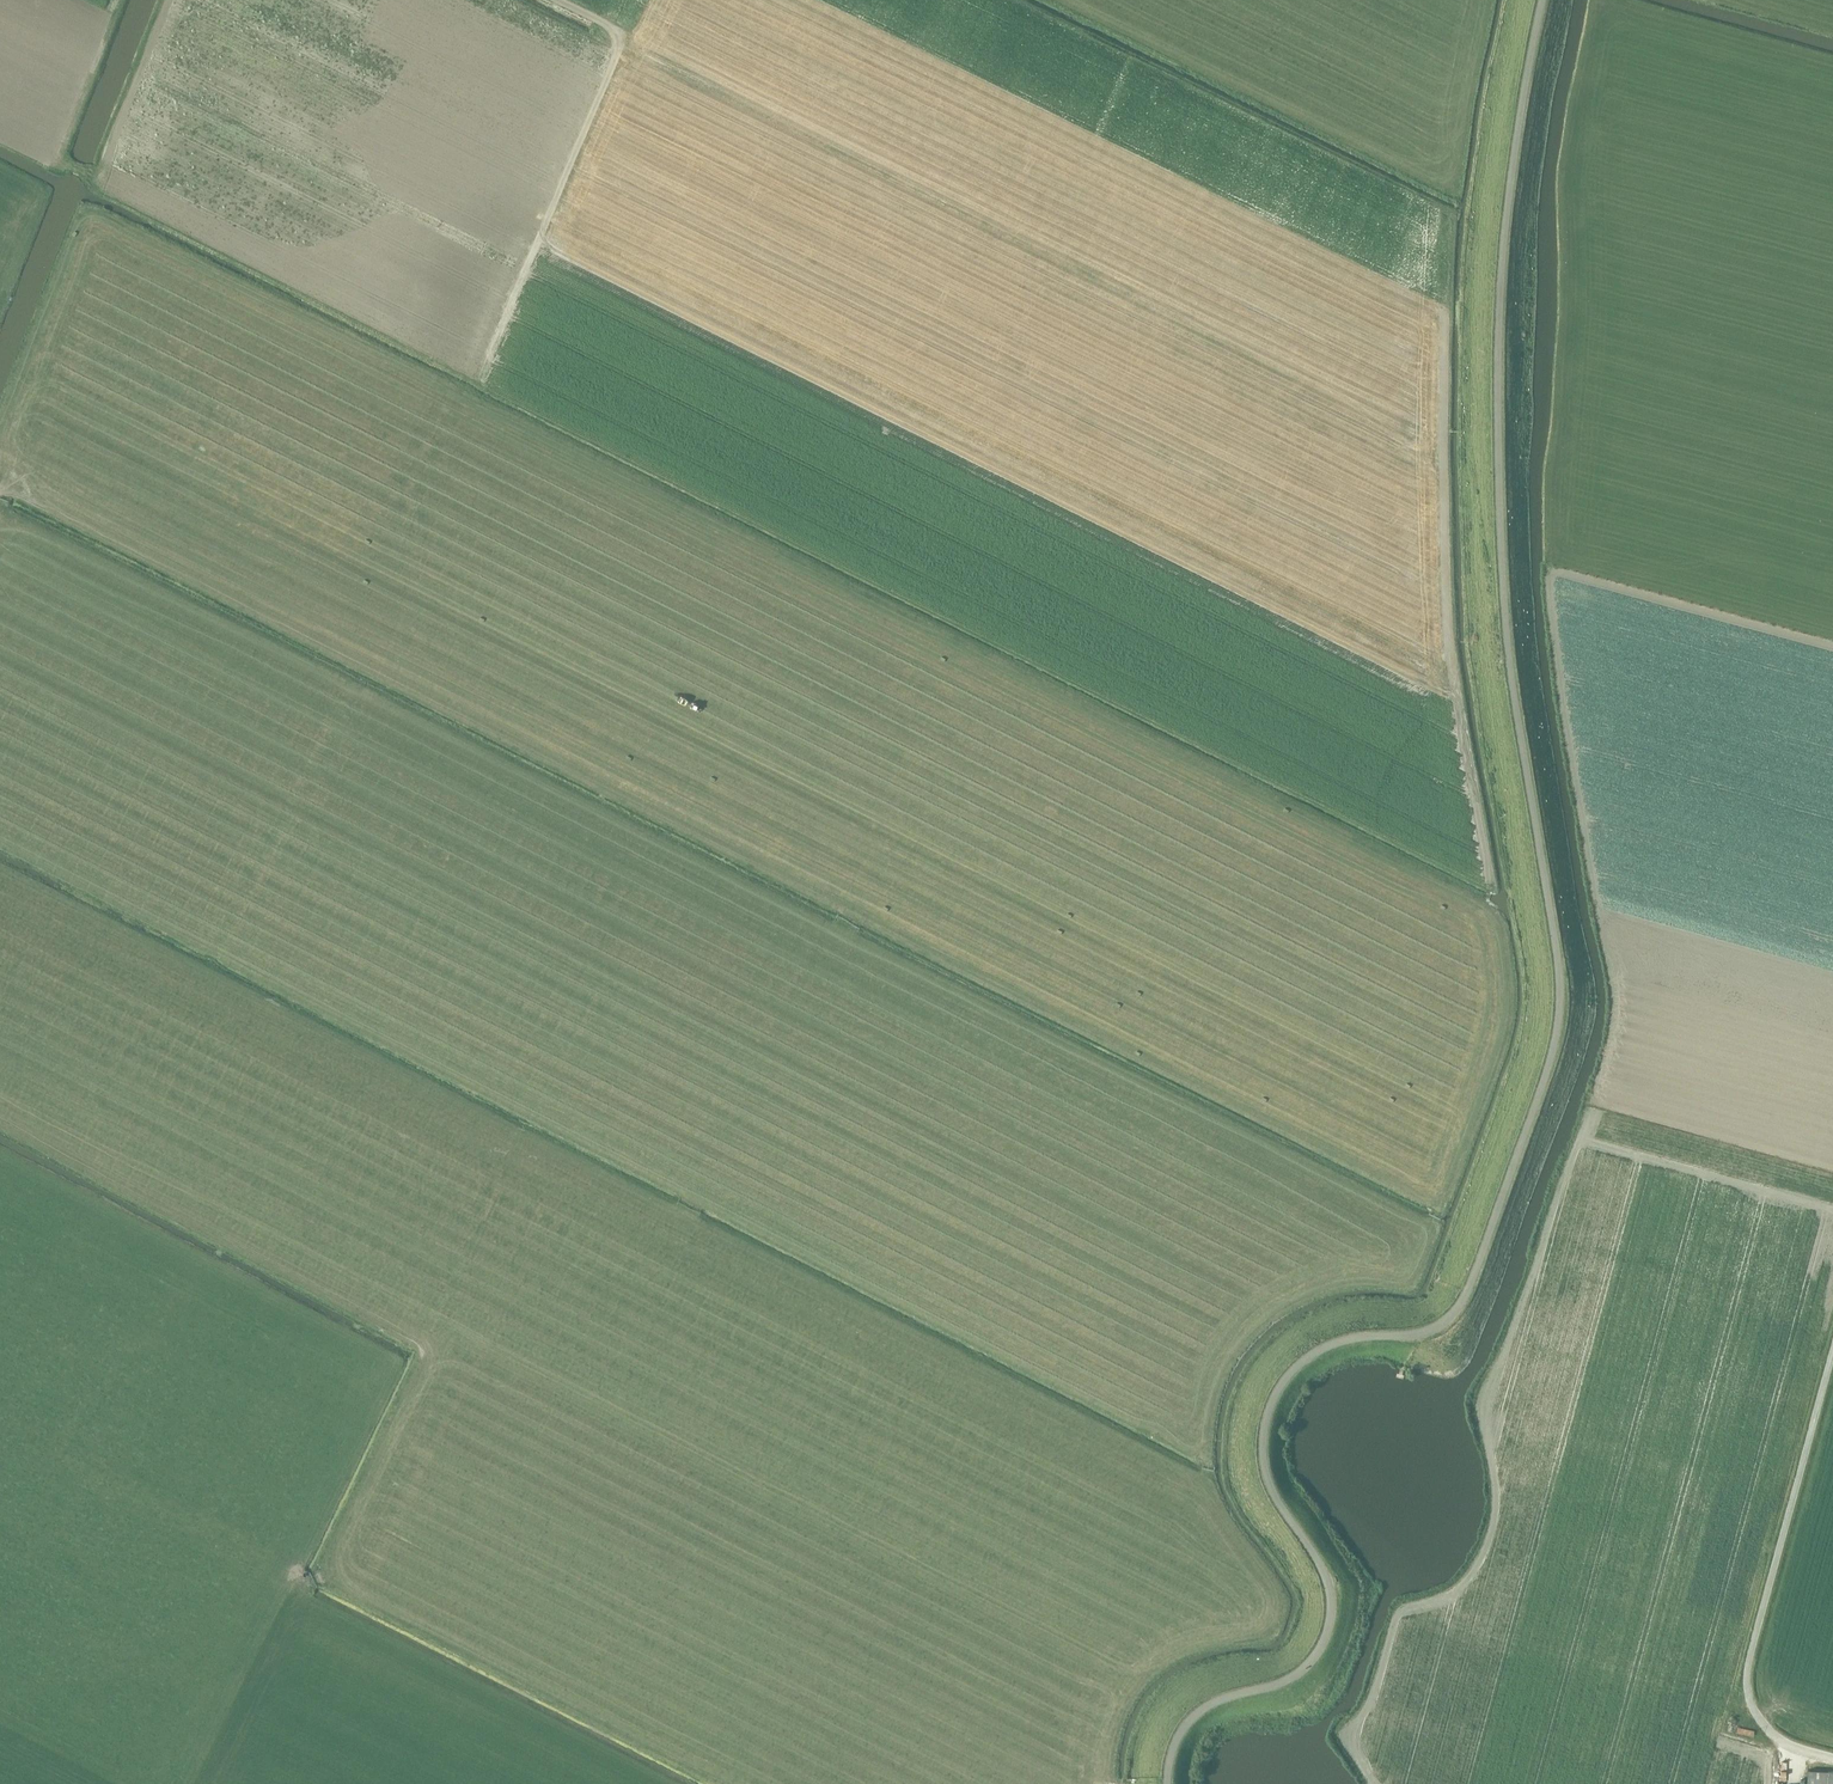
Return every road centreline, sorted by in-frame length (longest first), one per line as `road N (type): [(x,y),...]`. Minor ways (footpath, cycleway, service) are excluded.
road 1 (unclassified): [(1167,1783),(1172,1750),(1189,1720),(1221,1699),(1298,1672),(1328,1626),(1326,1575),(1265,1469),(1263,1432),(1275,1395),(1320,1349),(1422,1332),(1458,1306),(1553,1047),(1559,976),(1511,675),(1500,492),(1502,256),(1542,0)]

